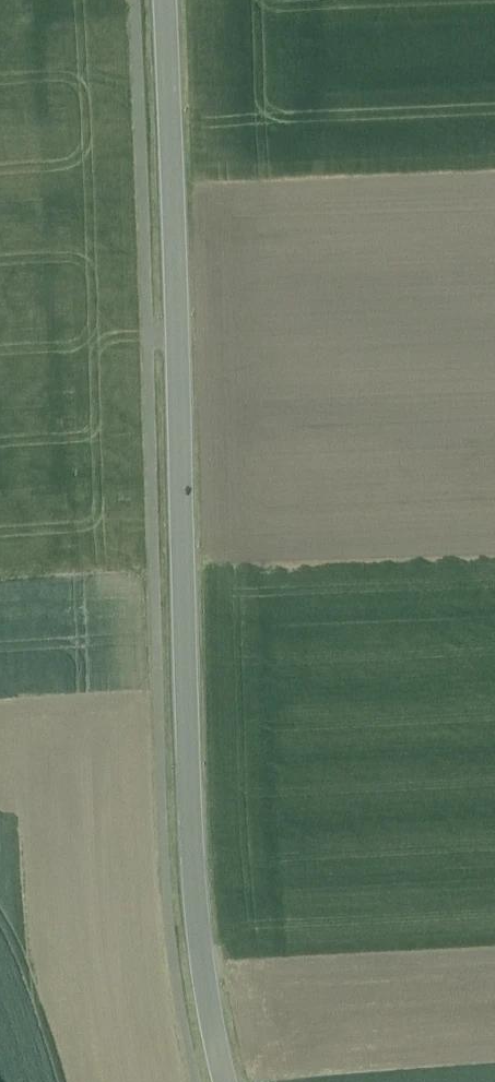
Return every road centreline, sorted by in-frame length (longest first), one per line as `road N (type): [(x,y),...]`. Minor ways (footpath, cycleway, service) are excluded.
road 1 (secondary): [(164,0),(190,848),(225,1081)]

